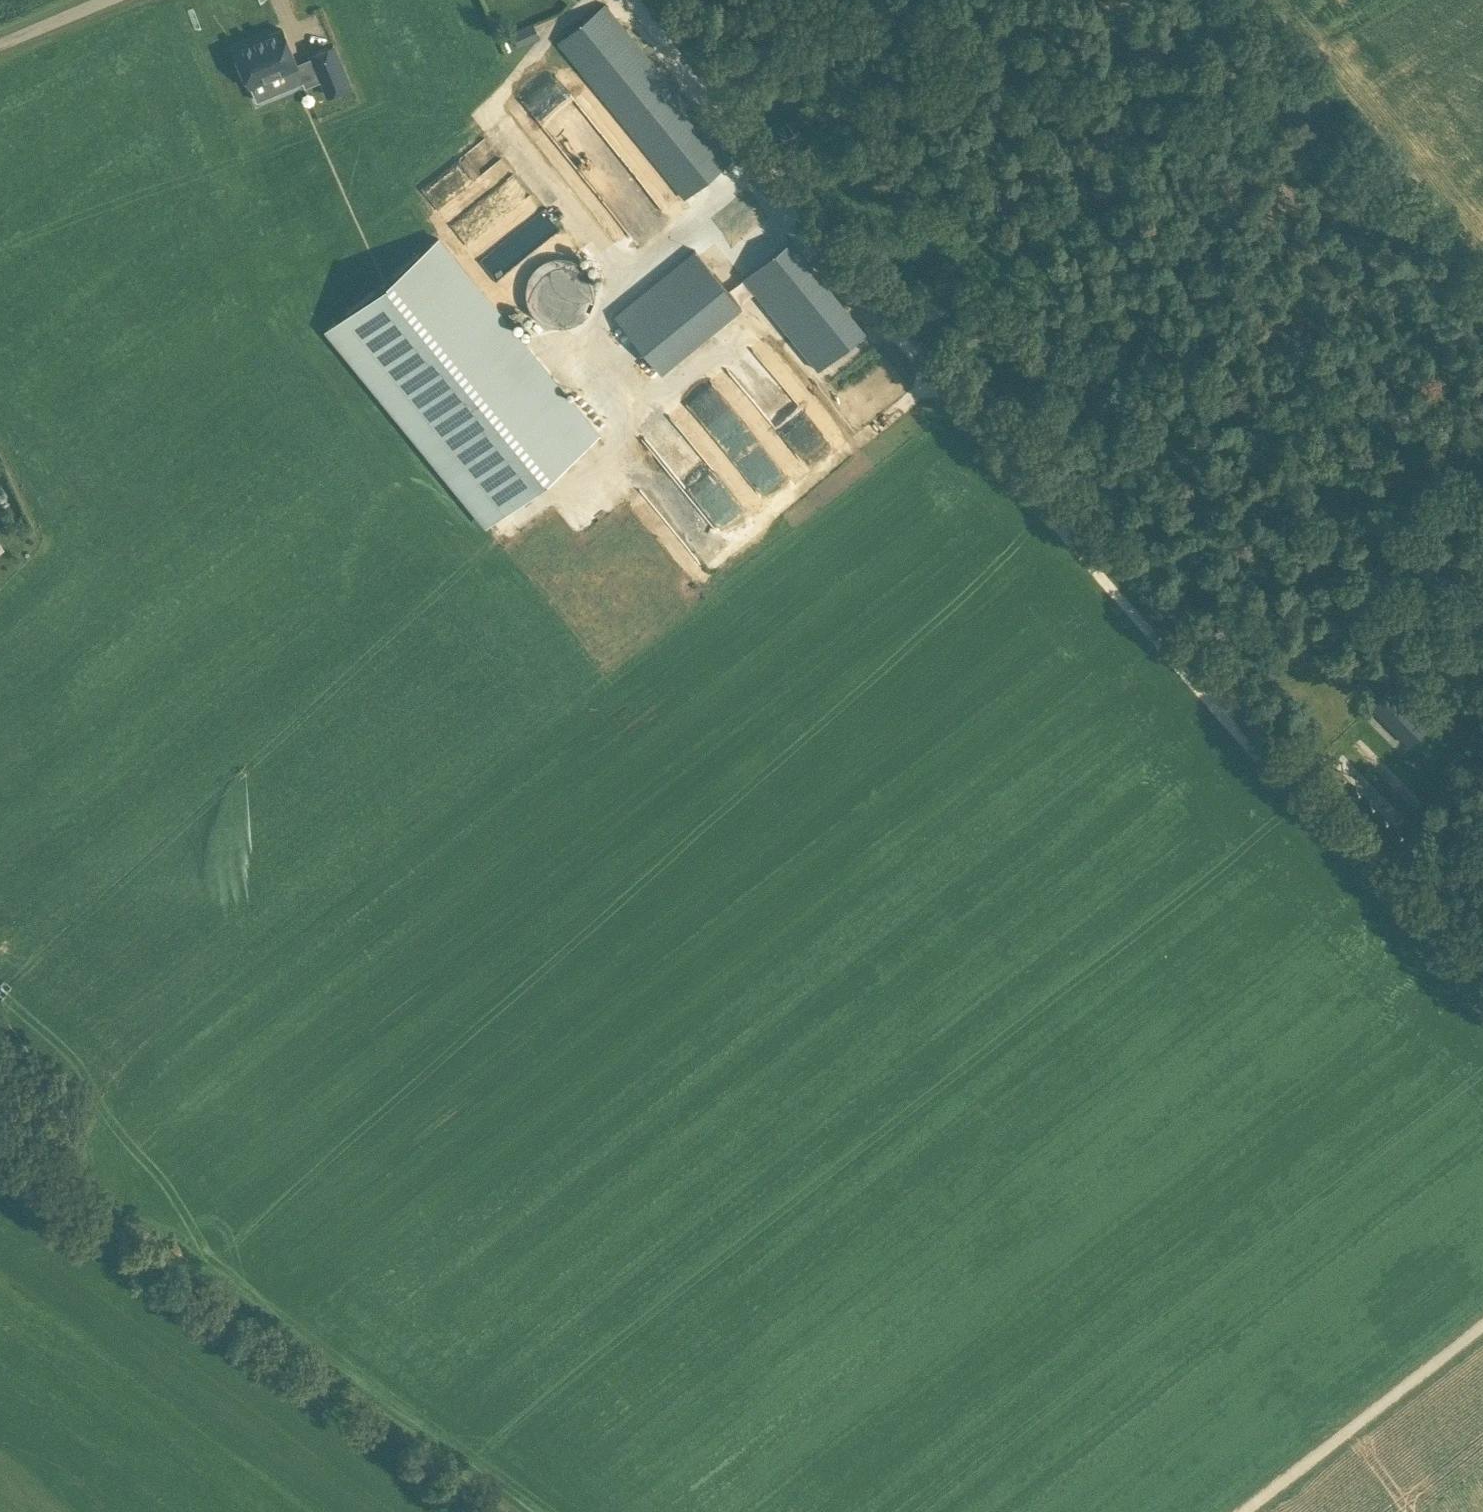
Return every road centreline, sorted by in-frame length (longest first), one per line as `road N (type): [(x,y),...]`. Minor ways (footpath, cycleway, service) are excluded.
road 1 (track): [(1275,746),(951,387),(627,0)]
road 2 (track): [(1310,785),(1275,785),(894,341)]
road 3 (track): [(1482,980),(1275,746)]
road 4 (unclassified): [(1244,1511),(1482,1325)]

